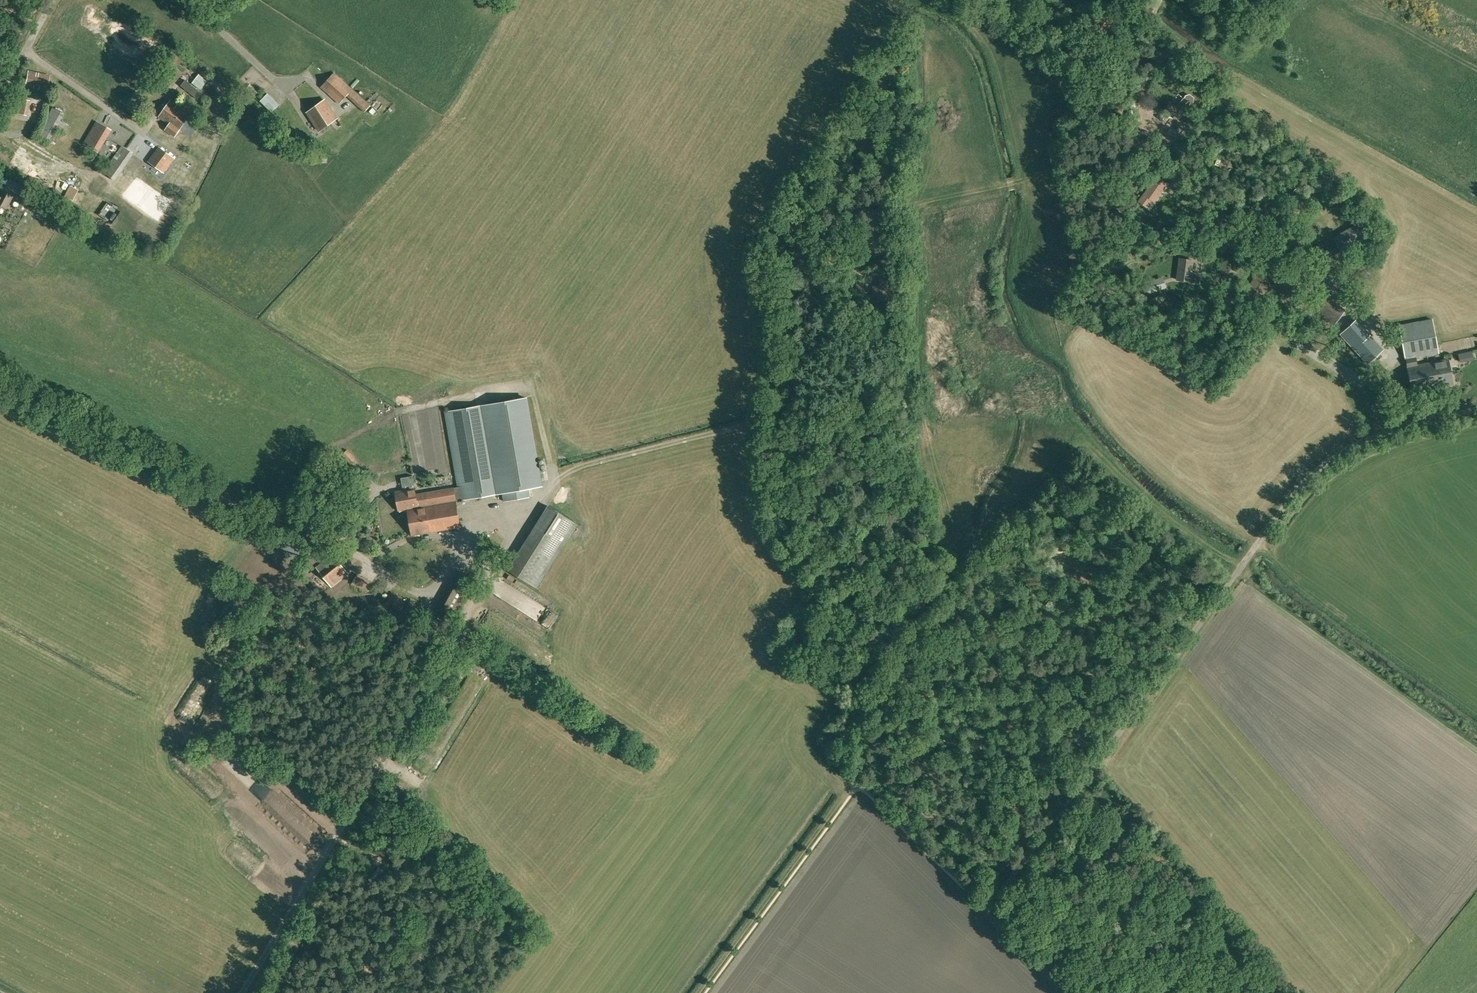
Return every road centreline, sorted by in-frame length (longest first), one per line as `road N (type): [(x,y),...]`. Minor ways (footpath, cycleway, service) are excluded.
road 1 (track): [(1476,742),(1241,580),(1082,440),(836,689)]
road 2 (unclassified): [(1000,898),(1309,480),(1388,434),(1476,411)]
road 3 (track): [(698,992),(854,785),(979,896),(1000,898)]
road 4 (unclassified): [(389,756),(242,992)]
road 5 (track): [(759,225),(824,222),(1023,183)]
road 6 (track): [(752,418),(762,353),(744,251),(759,225)]
road 7 (track): [(752,418),(572,468)]
road 8 (track): [(1139,122),(1141,95),(1166,50),(1160,0)]

